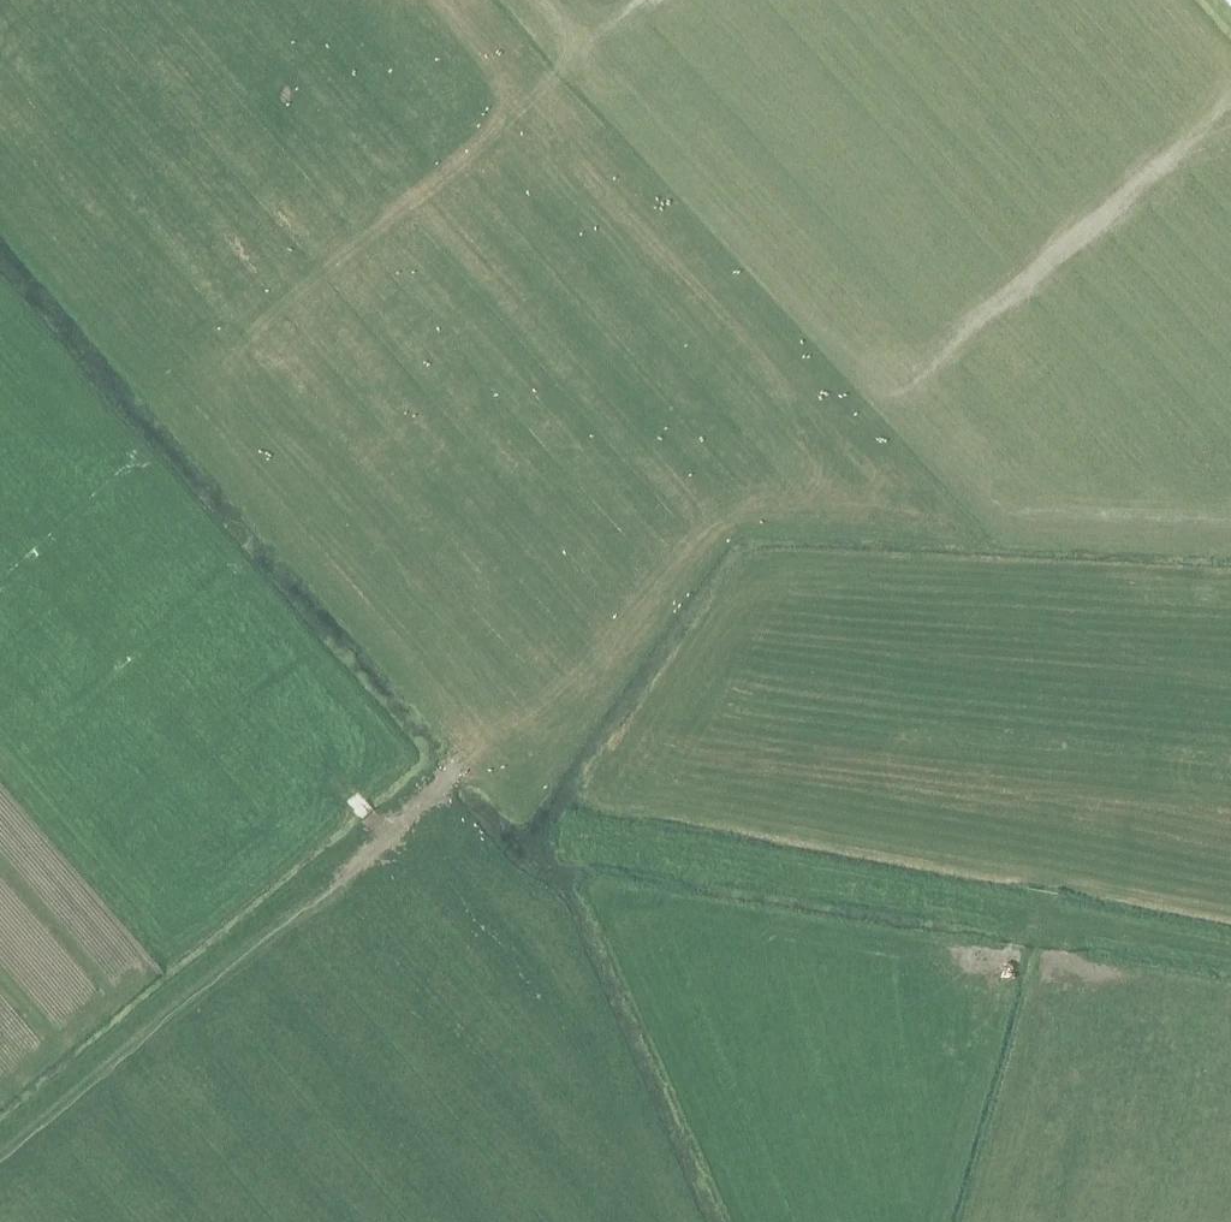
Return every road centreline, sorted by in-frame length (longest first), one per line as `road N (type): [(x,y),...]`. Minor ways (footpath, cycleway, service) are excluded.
road 1 (track): [(1230,953),(577,838)]

